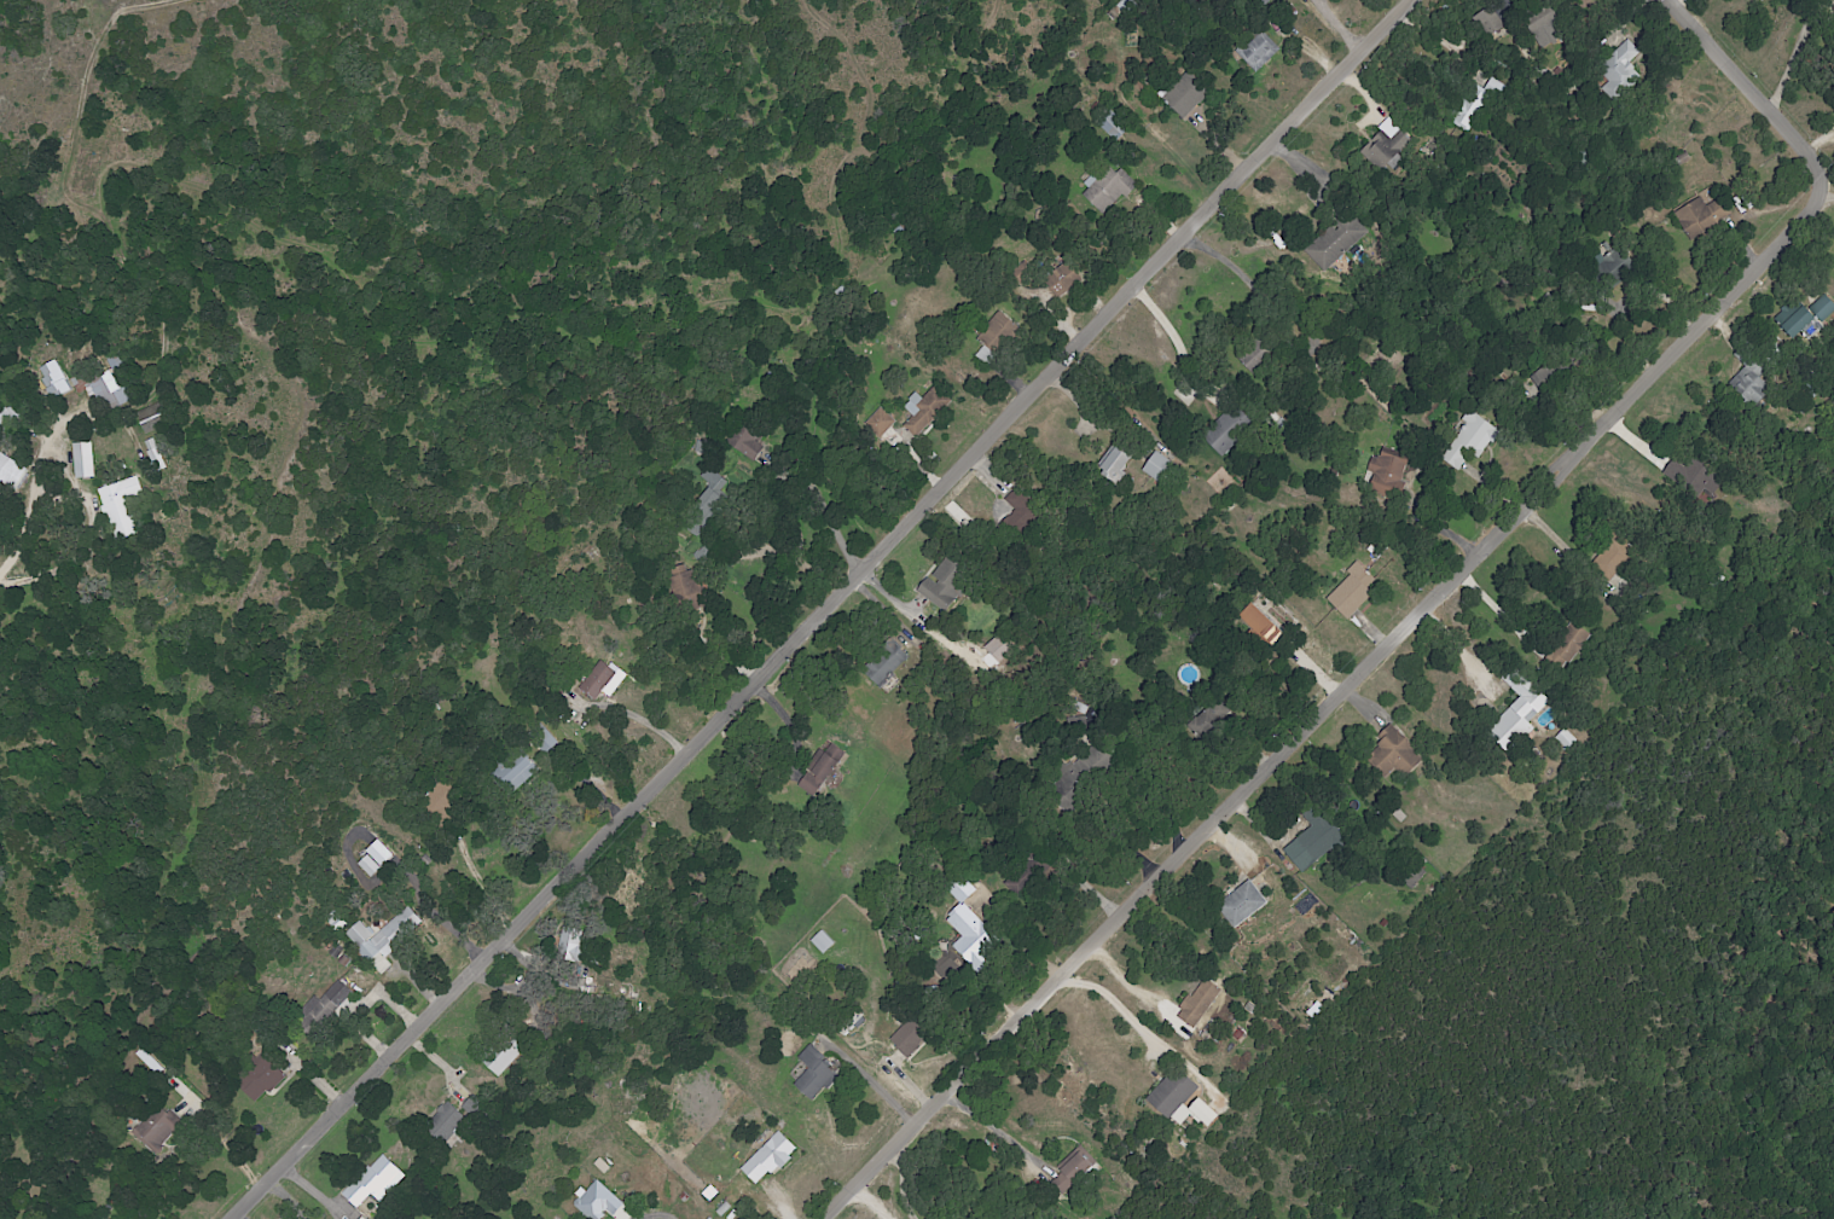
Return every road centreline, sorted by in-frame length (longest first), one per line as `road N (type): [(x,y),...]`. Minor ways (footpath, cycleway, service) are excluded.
road 1 (residential): [(1408,0),(228,1218)]
road 2 (residential): [(823,1218),(1119,916),(1172,873),(1365,679),(1550,482),(1813,230),(1830,203),(1806,149),(1670,0)]

